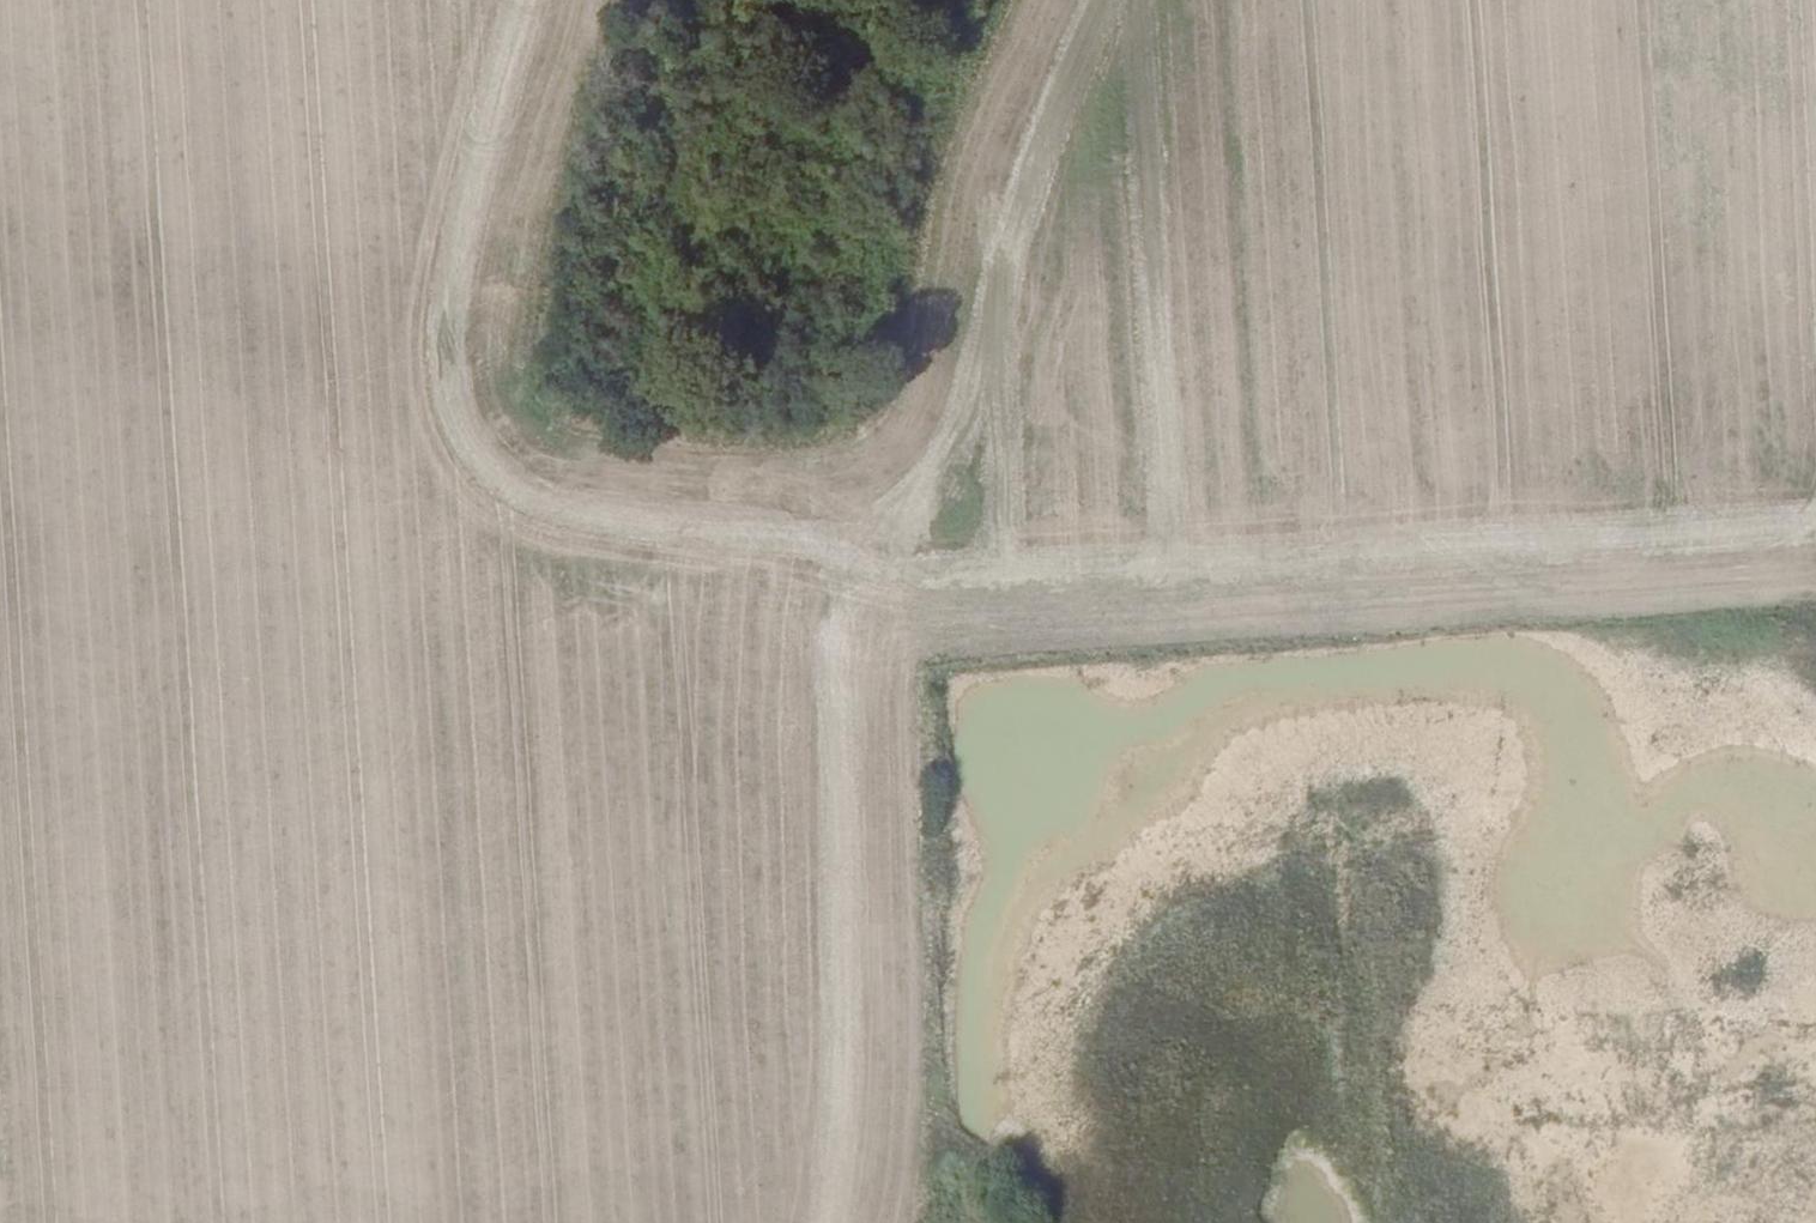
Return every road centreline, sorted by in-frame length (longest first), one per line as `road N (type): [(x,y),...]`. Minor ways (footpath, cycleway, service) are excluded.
road 1 (track): [(1815,799),(1393,832),(1369,850),(1337,839),(1012,850)]
road 2 (track): [(1373,1045),(1815,1016)]
road 3 (track): [(1369,850),(1378,1222)]

